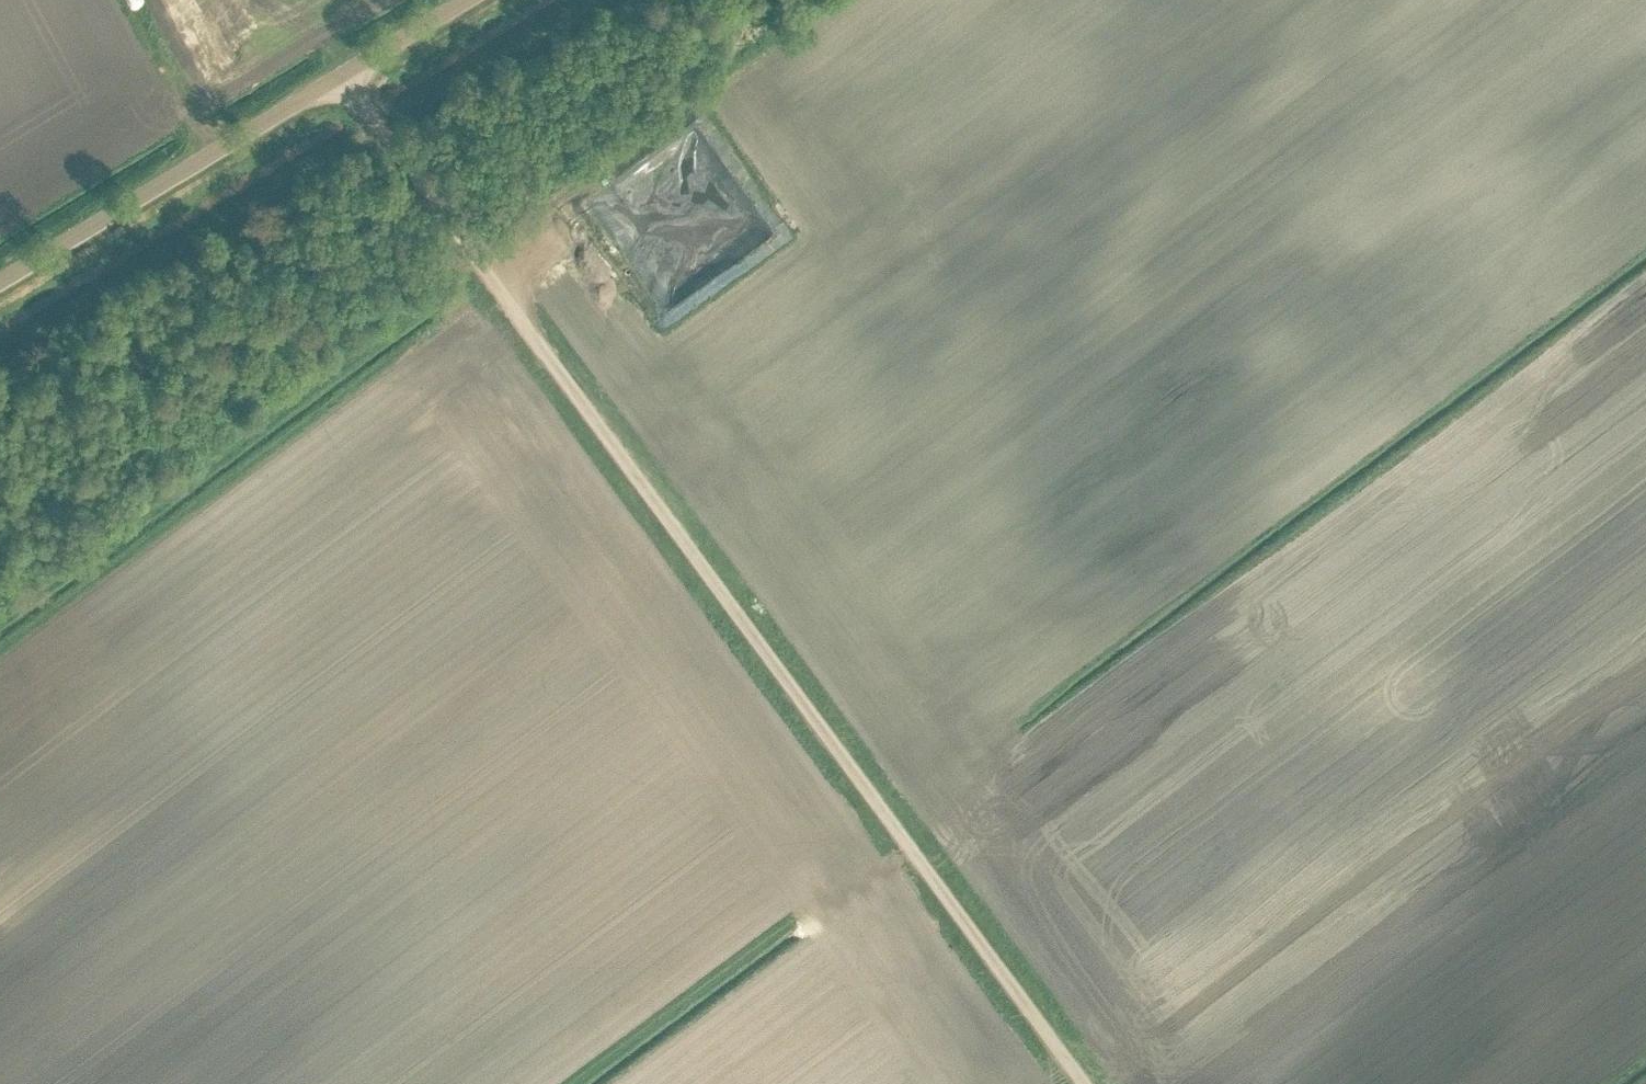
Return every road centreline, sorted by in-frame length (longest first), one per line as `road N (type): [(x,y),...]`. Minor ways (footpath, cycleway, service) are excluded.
road 1 (track): [(1090,1083),(344,72)]
road 2 (unclassified): [(0,279),(463,0)]

